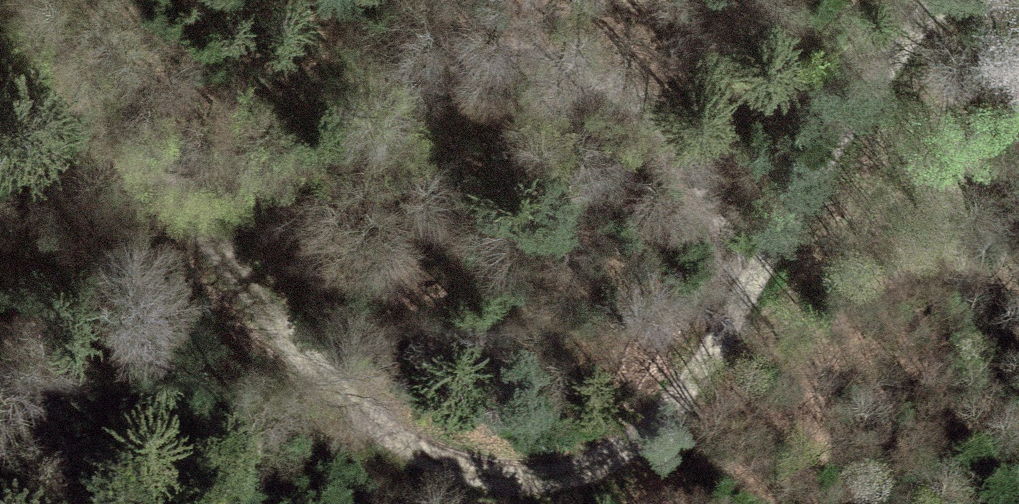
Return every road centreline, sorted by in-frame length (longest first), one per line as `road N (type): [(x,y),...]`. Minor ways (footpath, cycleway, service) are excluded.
road 1 (track): [(154,184),(323,396),(434,484),(497,502),(569,490),(631,462),(678,415),(891,73),(958,0)]
road 2 (track): [(747,301),(705,163),(646,104),(581,78),(511,77),(433,93),(254,175),(154,184)]
road 3 (track): [(0,12),(58,102),(154,184)]

